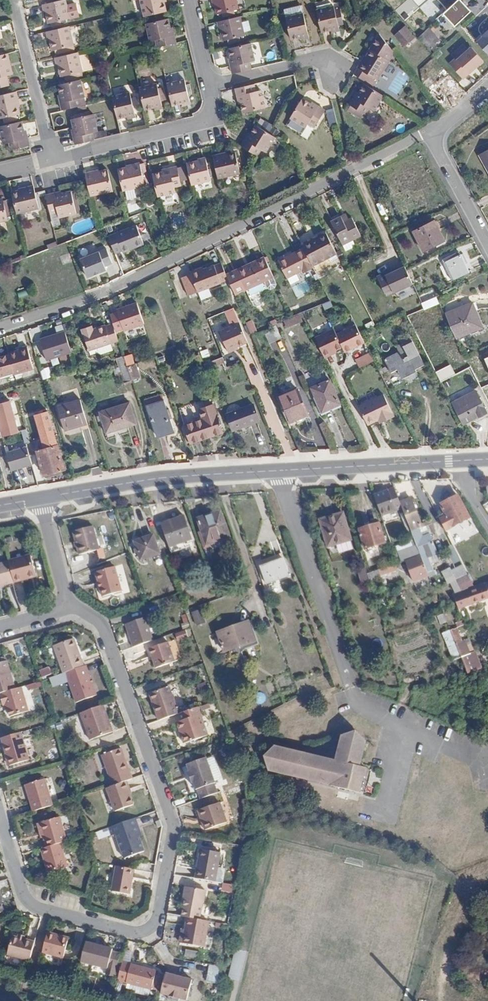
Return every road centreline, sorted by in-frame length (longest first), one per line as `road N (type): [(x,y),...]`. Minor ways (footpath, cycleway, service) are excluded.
road 1 (residential): [(0,807),(29,905),(136,933),(155,920),(174,822),(100,624)]
road 2 (residential): [(0,328),(131,282),(431,131)]
road 3 (tertiary): [(39,498),(158,477),(276,471)]
road 4 (residential): [(352,686),(276,471)]
road 5 (tertiary): [(276,471),(487,459)]
road 6 (residential): [(53,161),(217,120),(210,87)]
road 7 (residential): [(53,161),(15,0)]
road 8 (residential): [(210,87),(309,60),(334,65)]
road 9 (residential): [(431,131),(487,246)]

